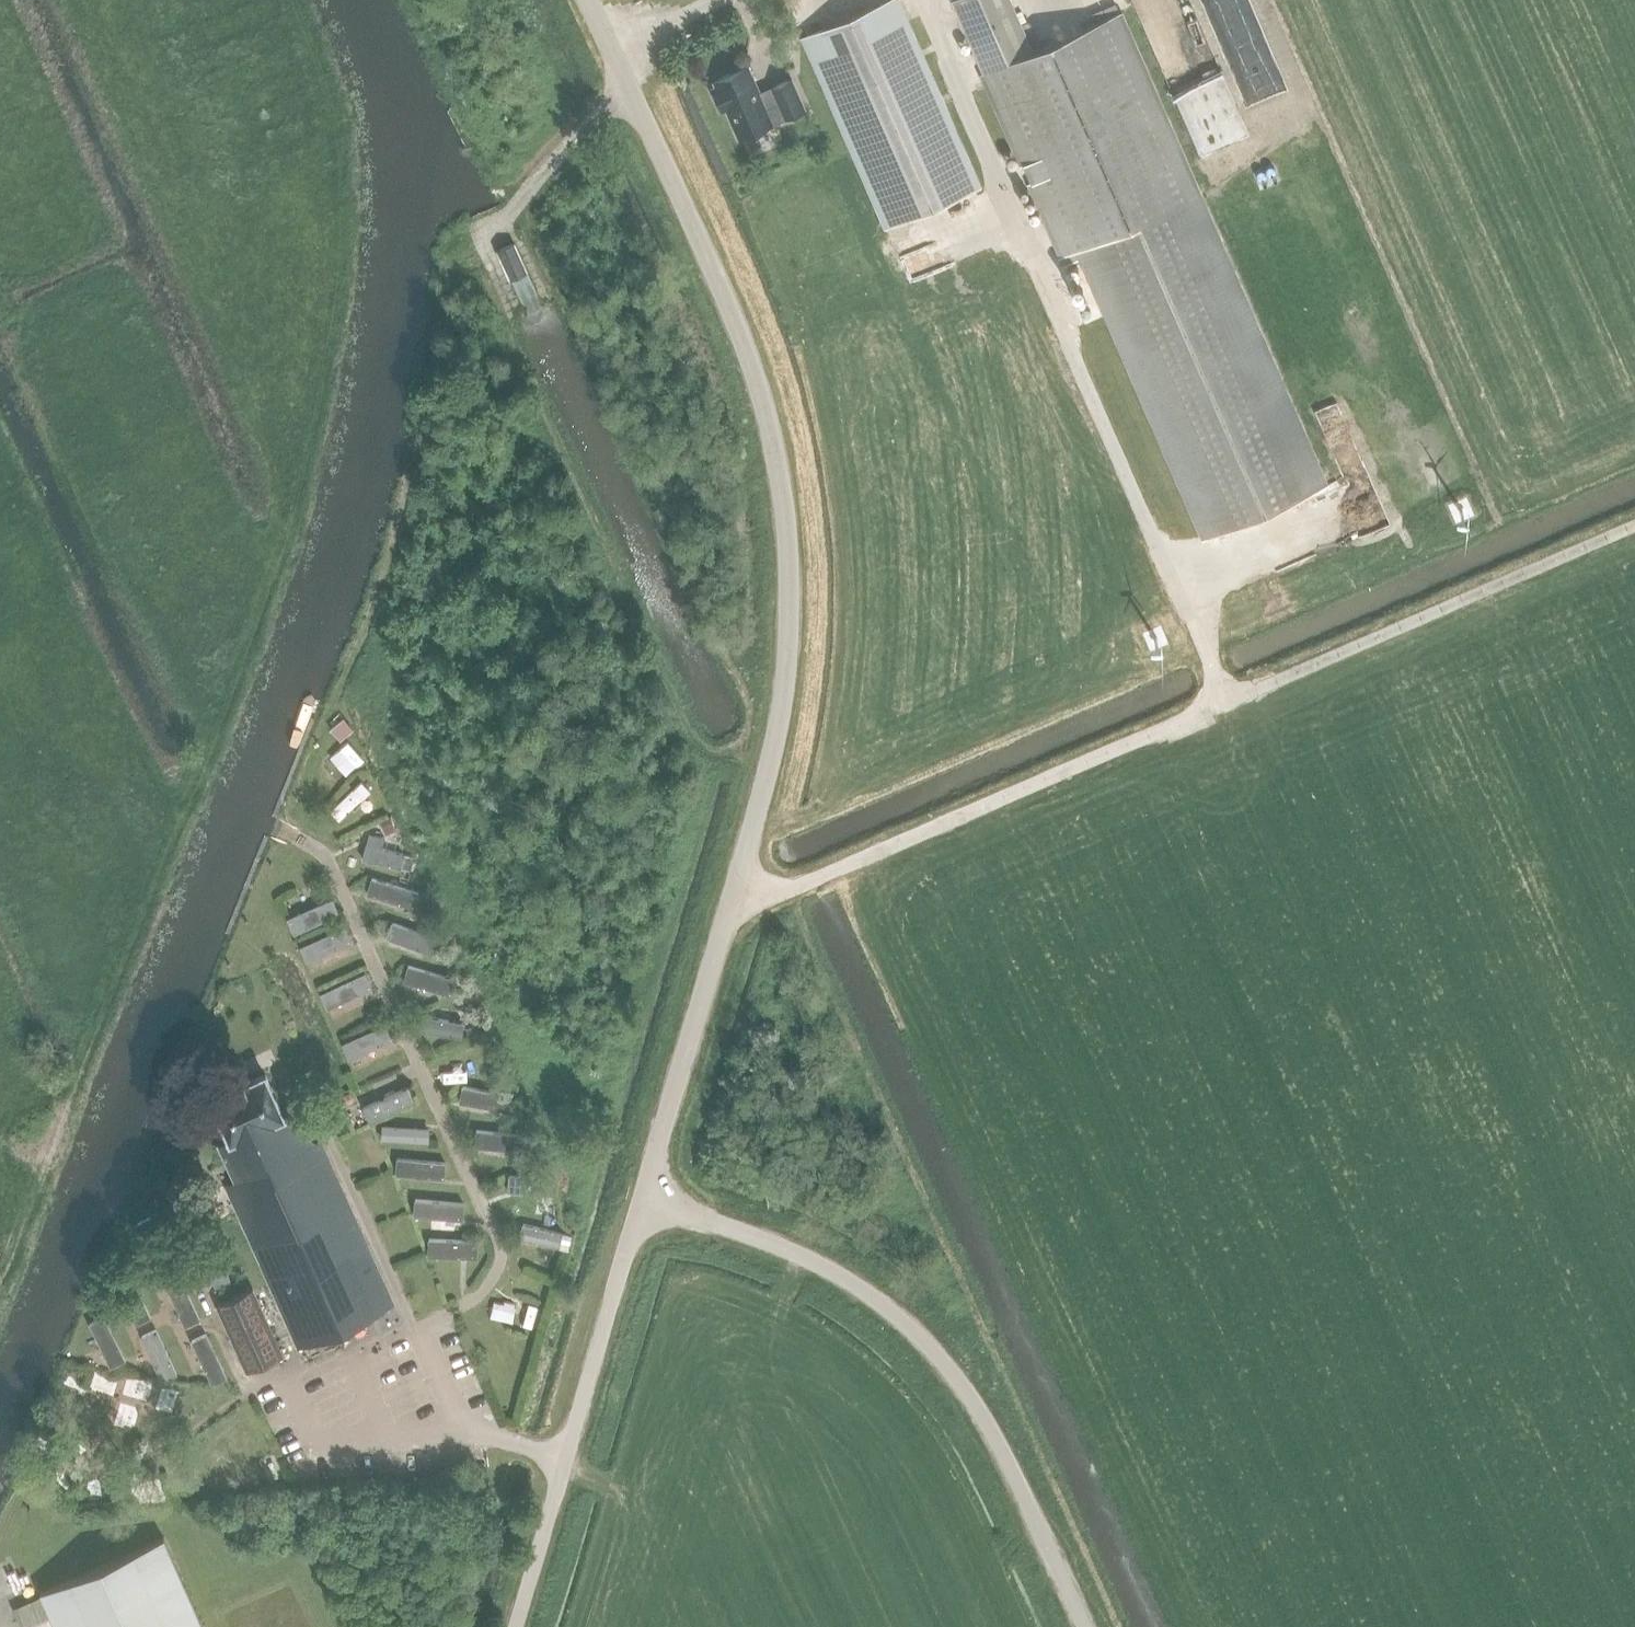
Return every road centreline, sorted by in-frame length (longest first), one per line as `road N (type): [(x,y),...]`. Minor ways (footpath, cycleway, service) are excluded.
road 1 (unclassified): [(642,1201),(771,759),(790,606),(776,451),(752,363),(628,84)]
road 2 (unclassified): [(1084,1626),(987,1425),(922,1340),(876,1300),(793,1253),(642,1201)]
road 3 (unclassified): [(514,1626),(642,1201)]
road 4 (unclassified): [(503,219),(628,84)]

